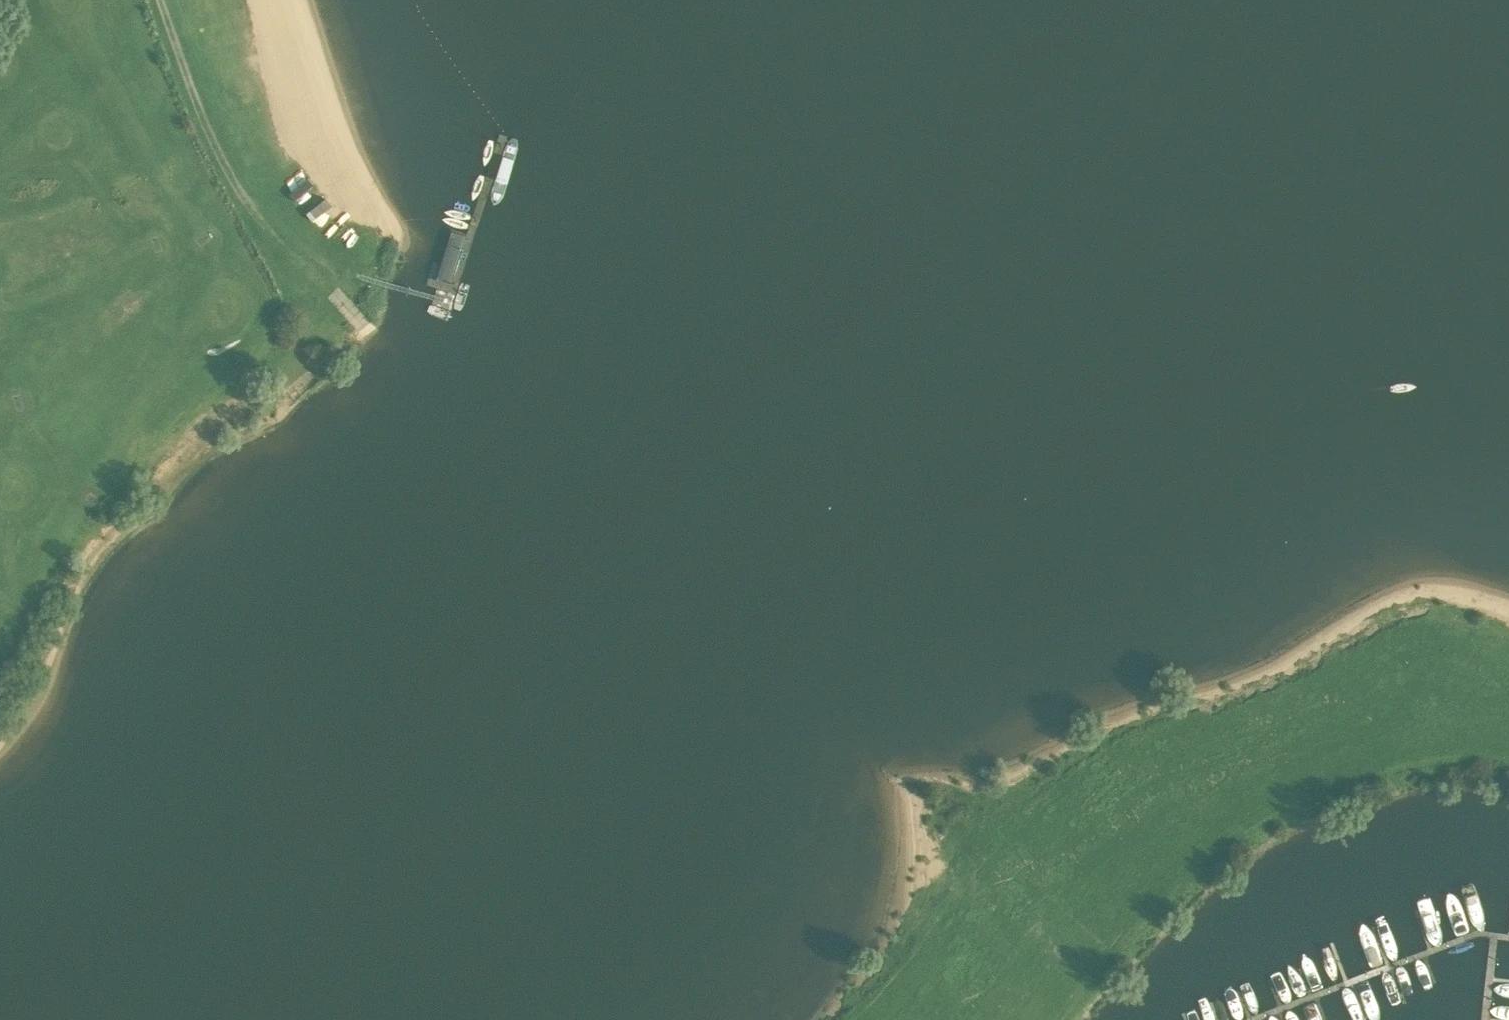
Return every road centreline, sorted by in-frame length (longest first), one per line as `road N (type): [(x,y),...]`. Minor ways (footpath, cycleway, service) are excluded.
road 1 (track): [(160,0),(223,168),(295,263)]

